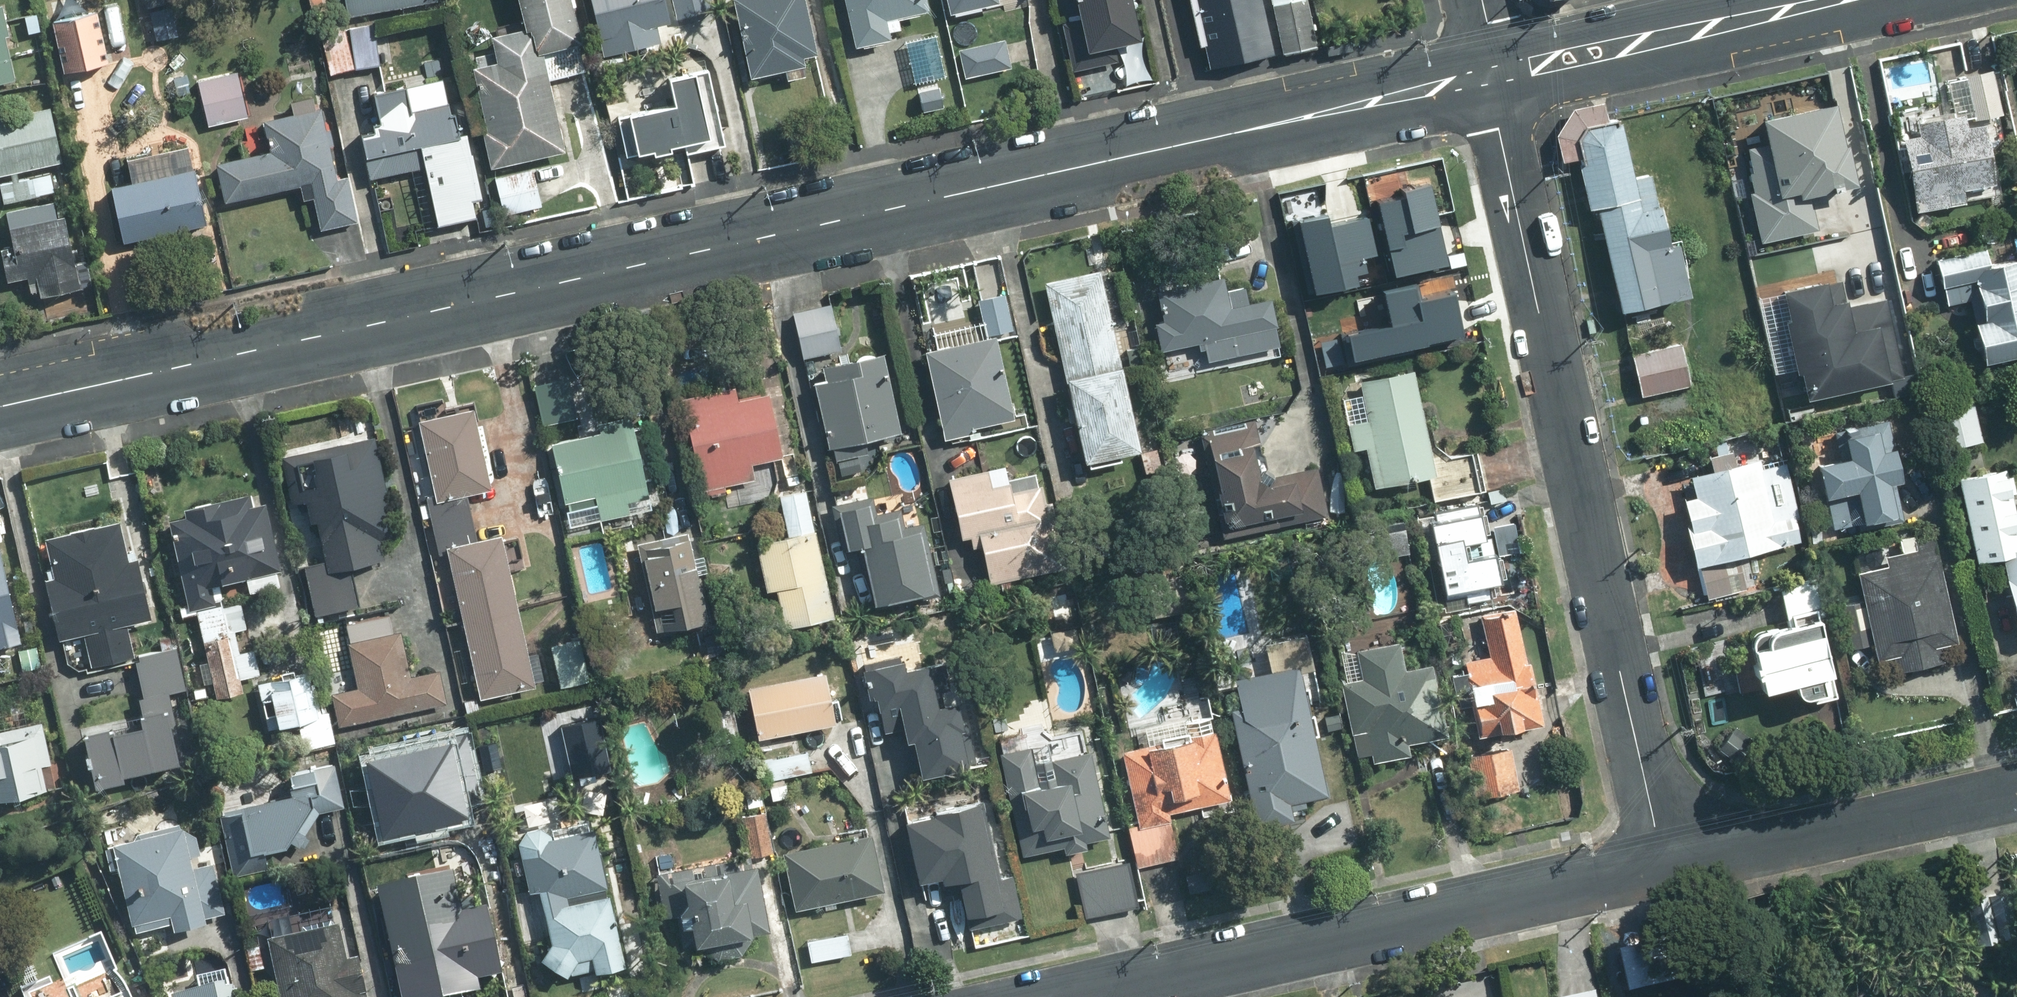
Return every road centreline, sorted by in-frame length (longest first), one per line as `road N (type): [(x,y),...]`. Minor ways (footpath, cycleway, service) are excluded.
road 1 (secondary): [(0,409),(1492,76)]
road 2 (residential): [(1664,868),(1492,76)]
road 3 (residential): [(1076,996),(1664,868)]
road 4 (residential): [(1664,868),(2016,791)]
road 5 (secondary): [(1492,76),(1835,0)]

